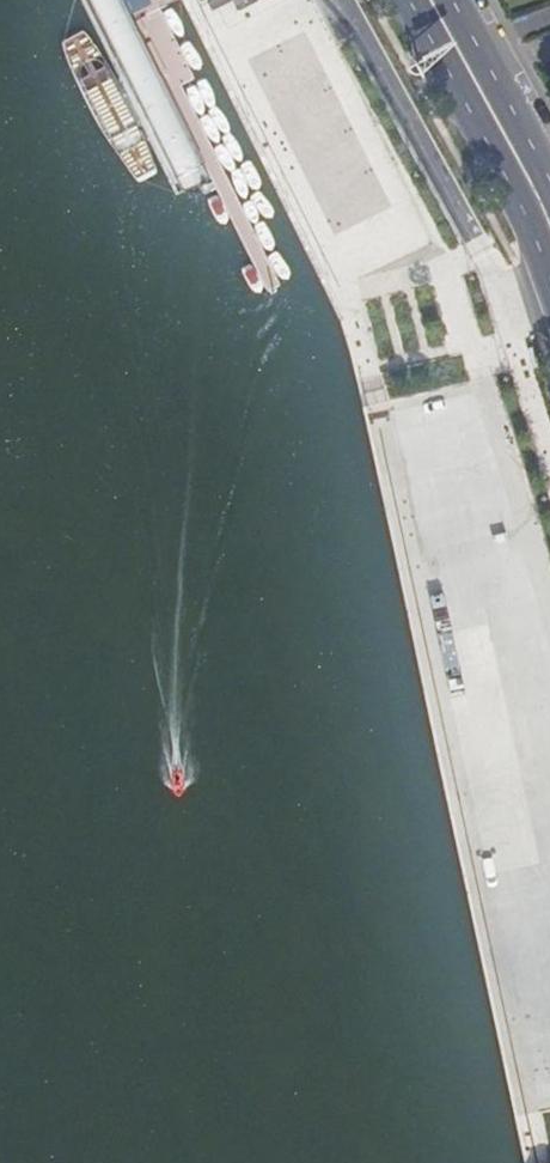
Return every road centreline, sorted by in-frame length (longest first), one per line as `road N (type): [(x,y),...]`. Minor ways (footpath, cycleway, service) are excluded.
road 1 (residential): [(549,289),(497,293),(339,0)]
road 2 (primary): [(409,0),(533,226),(549,275)]
road 3 (primary): [(549,179),(454,0)]

